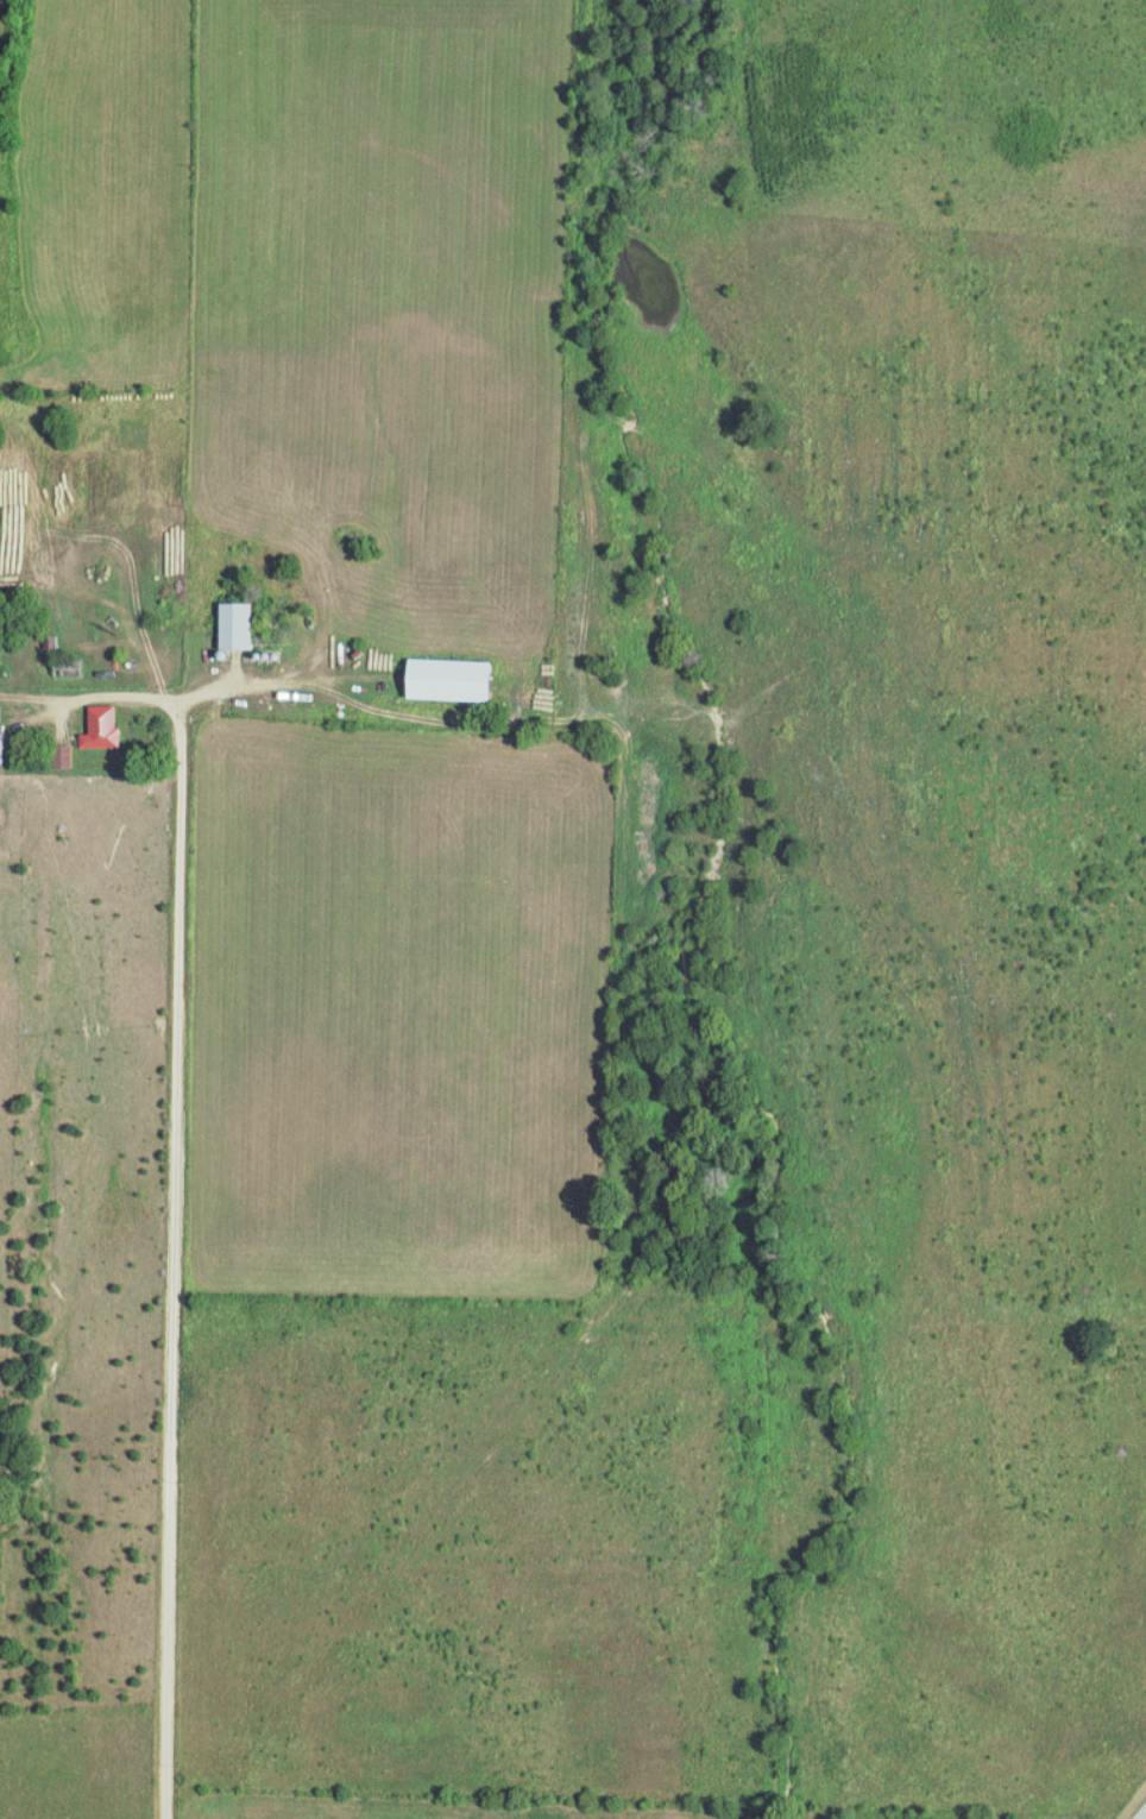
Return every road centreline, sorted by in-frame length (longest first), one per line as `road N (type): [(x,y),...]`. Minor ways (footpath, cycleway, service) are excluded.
road 1 (residential): [(168,1818),(185,710),(228,687),(397,678)]
road 2 (residential): [(185,710),(151,697),(0,696)]

